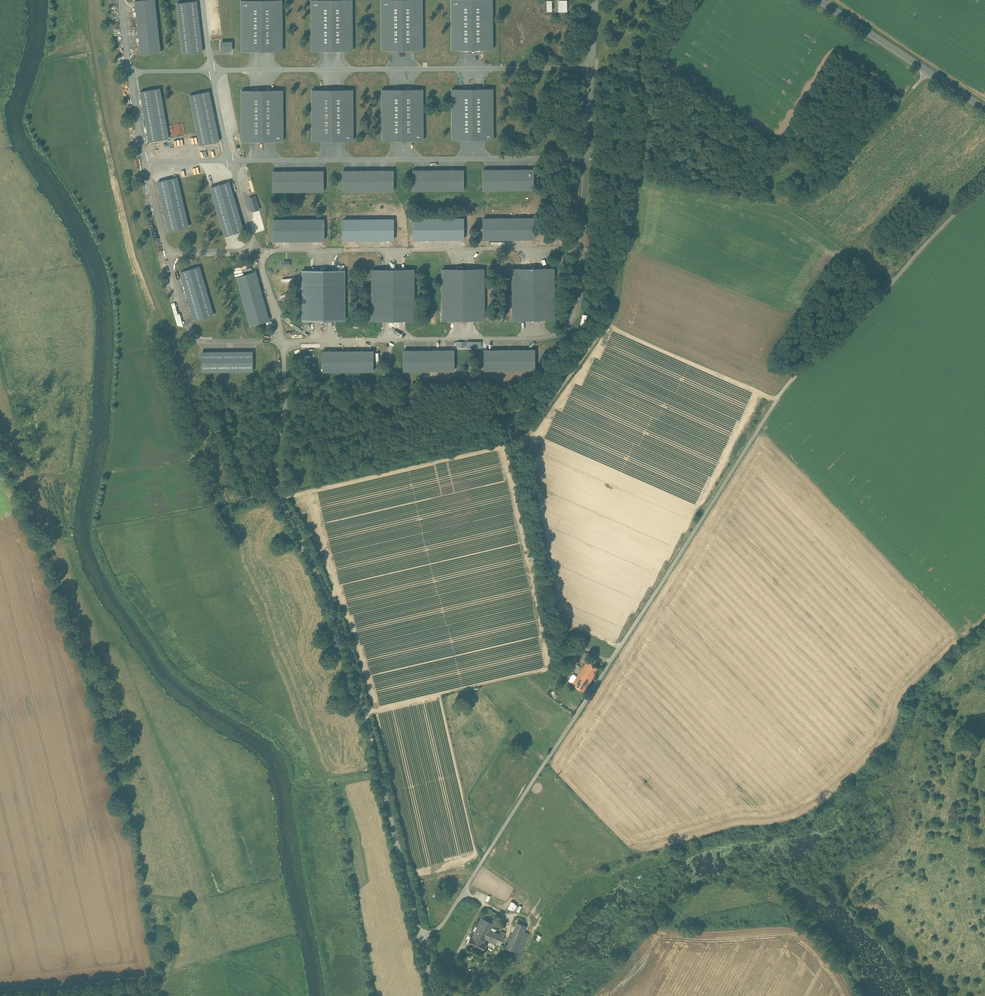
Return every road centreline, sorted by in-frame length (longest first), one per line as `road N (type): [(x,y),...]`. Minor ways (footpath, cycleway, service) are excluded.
road 1 (unclassified): [(984,187),(789,382),(440,925),(423,935)]
road 2 (unclassified): [(423,935),(356,676),(278,494)]
road 3 (track): [(928,73),(801,203),(775,193),(771,178),(787,158)]
road 4 (track): [(0,993),(161,973),(173,949),(173,905)]
road 5 (unclassified): [(984,111),(820,0)]
road 6 (track): [(776,400),(607,326)]

